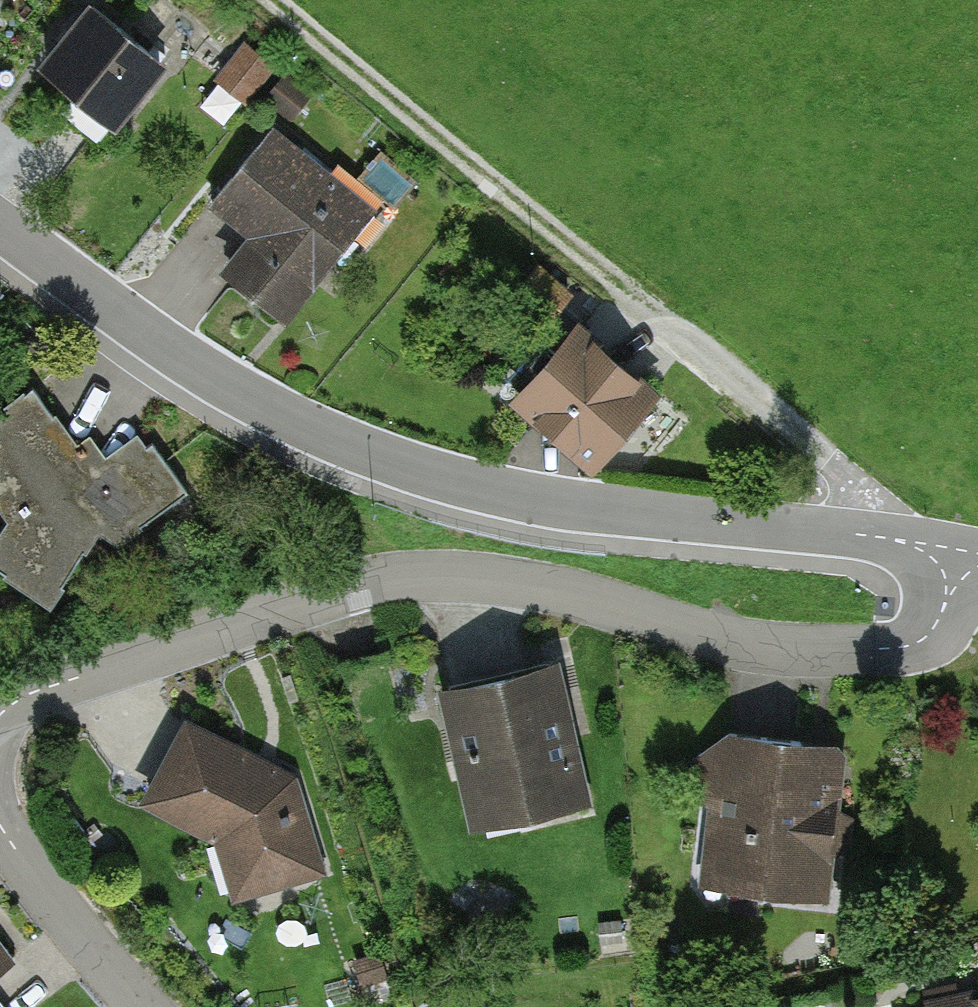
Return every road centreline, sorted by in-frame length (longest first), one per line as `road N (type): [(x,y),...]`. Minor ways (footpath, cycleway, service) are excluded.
road 1 (residential): [(0,712),(30,694),(347,584),(405,574),(576,591),(719,636),(792,649),(885,651),(917,644),(933,627),(952,561)]
road 2 (residential): [(0,228),(128,326),(255,405),(424,479),(508,497),(883,537),(952,561)]
road 3 (track): [(883,537),(885,512),(276,0)]
road 4 (residential): [(0,824),(141,1006)]

